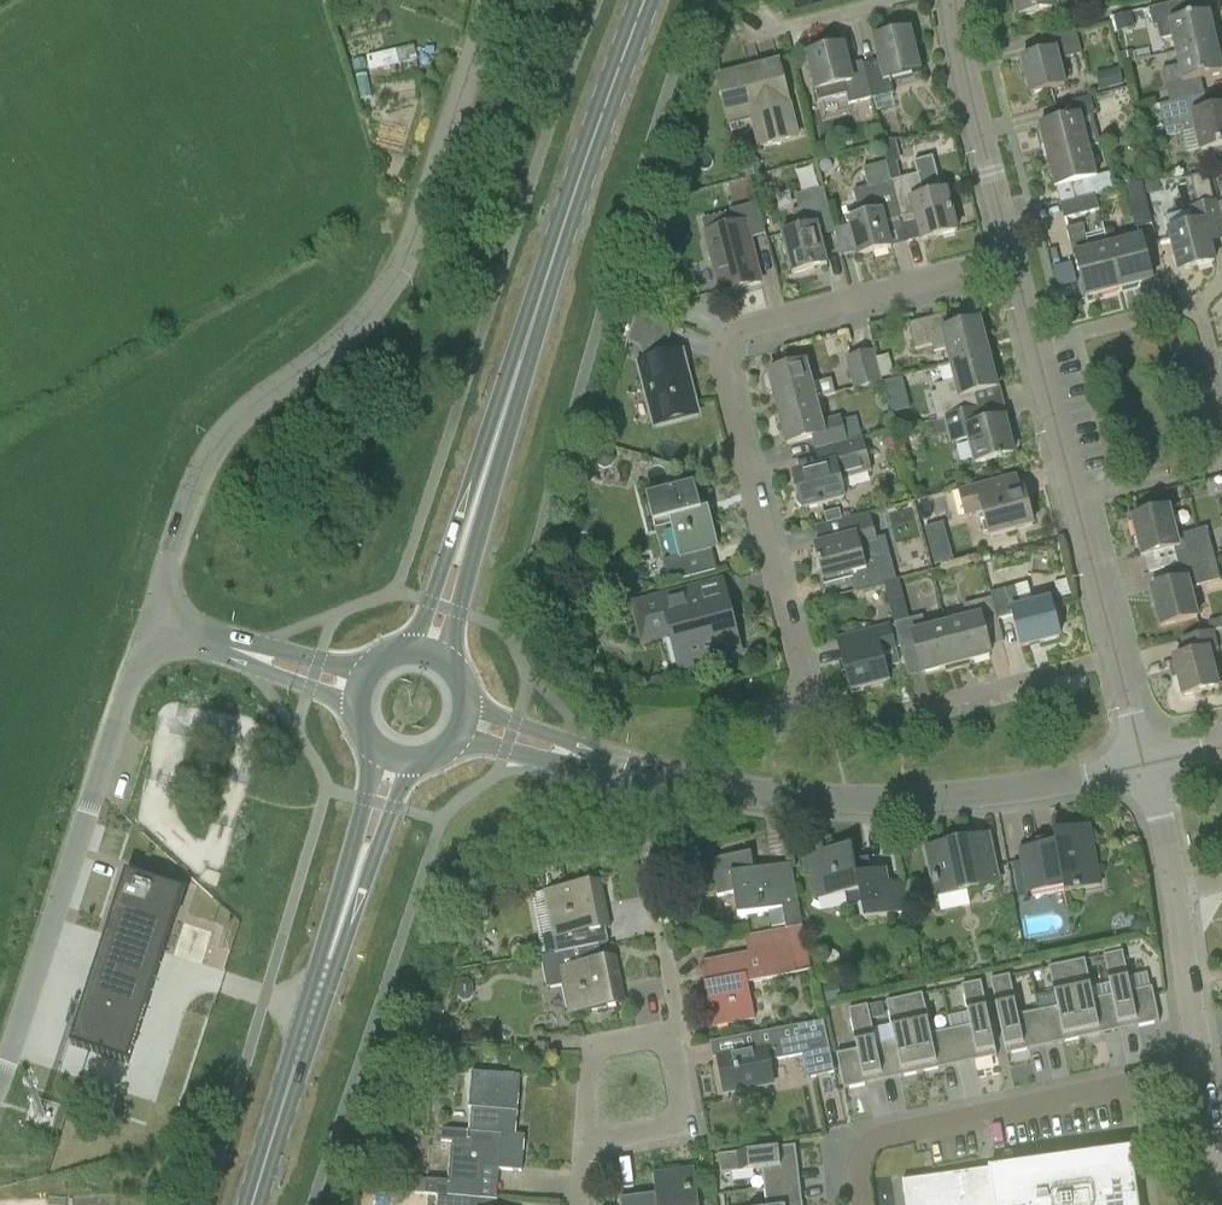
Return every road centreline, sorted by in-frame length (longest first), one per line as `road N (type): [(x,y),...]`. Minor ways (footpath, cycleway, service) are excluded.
road 1 (unclassified): [(152,622),(210,451),(253,403),(348,337),(394,280),(492,0)]
road 2 (residential): [(1011,256),(738,330),(723,344),(720,364),(809,711),(773,720)]
road 3 (residential): [(1145,767),(960,796),(771,796),(633,772),(465,721)]
road 4 (secondary): [(431,651),(575,189),(644,0)]
road 5 (residential): [(1145,767),(1011,256)]
road 6 (unclassified): [(0,1078),(152,622)]
road 7 (secondary): [(258,1204),(393,760)]
road 8 (residential): [(1195,1071),(883,1137),(863,1153),(860,1204)]
road 9 (residential): [(1195,1071),(1174,895),(1145,767)]
road 10 (residential): [(1011,256),(955,0)]
road 11 (unclassified): [(356,688),(152,622)]
road 12 (residential): [(579,1147),(662,1141),(675,1130),(682,1114),(674,1044)]
road 13 (residential): [(579,1147),(592,1067),(608,1050),(674,1044)]
road 14 (residential): [(674,1044),(656,900)]
road 15 (residential): [(1216,1204),(1195,1071)]

